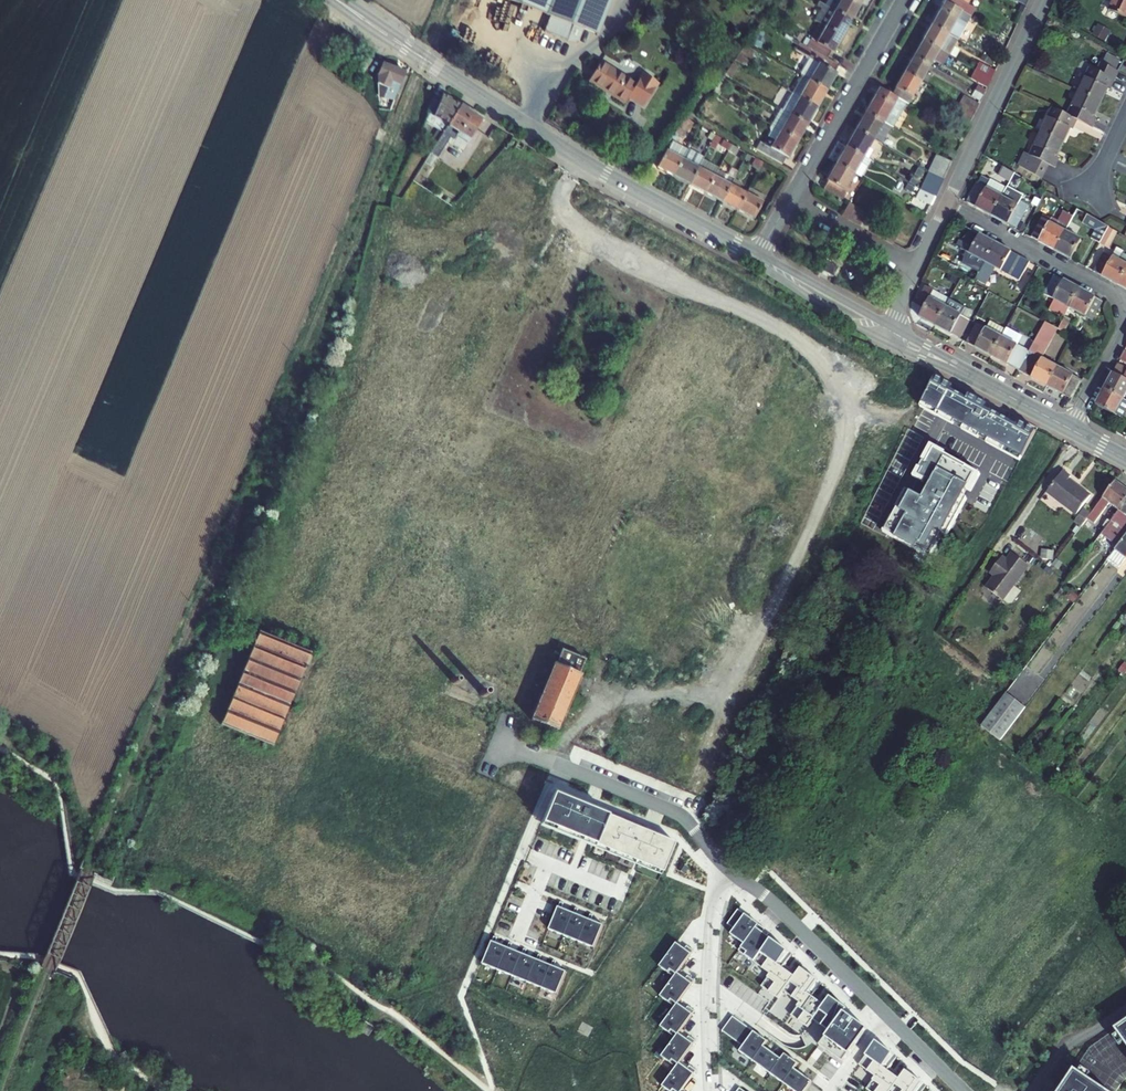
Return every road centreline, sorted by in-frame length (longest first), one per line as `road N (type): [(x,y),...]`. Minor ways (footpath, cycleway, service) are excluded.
road 1 (track): [(684,816),(845,445),(843,407),(829,370),(798,338),(570,221),(561,183),(576,156)]
road 2 (primary): [(756,256),(551,140),(338,0)]
road 3 (residential): [(724,865),(826,951),(967,1090)]
road 4 (residential): [(905,0),(789,199)]
road 5 (residential): [(947,203),(1044,0)]
road 6 (residential): [(710,916),(546,852),(528,896)]
road 7 (primary): [(1069,428),(888,330)]
road 8 (residential): [(1125,303),(947,203)]
road 9 (residential): [(555,765),(684,816),(724,865)]
road 10 (residential): [(710,916),(712,1090)]
road 11 (primary): [(888,330),(756,256)]
road 12 (residential): [(789,199),(917,268)]
road 13 (residential): [(555,765),(506,888)]
road 14 (residential): [(1125,1009),(1067,1041),(1033,1090)]

